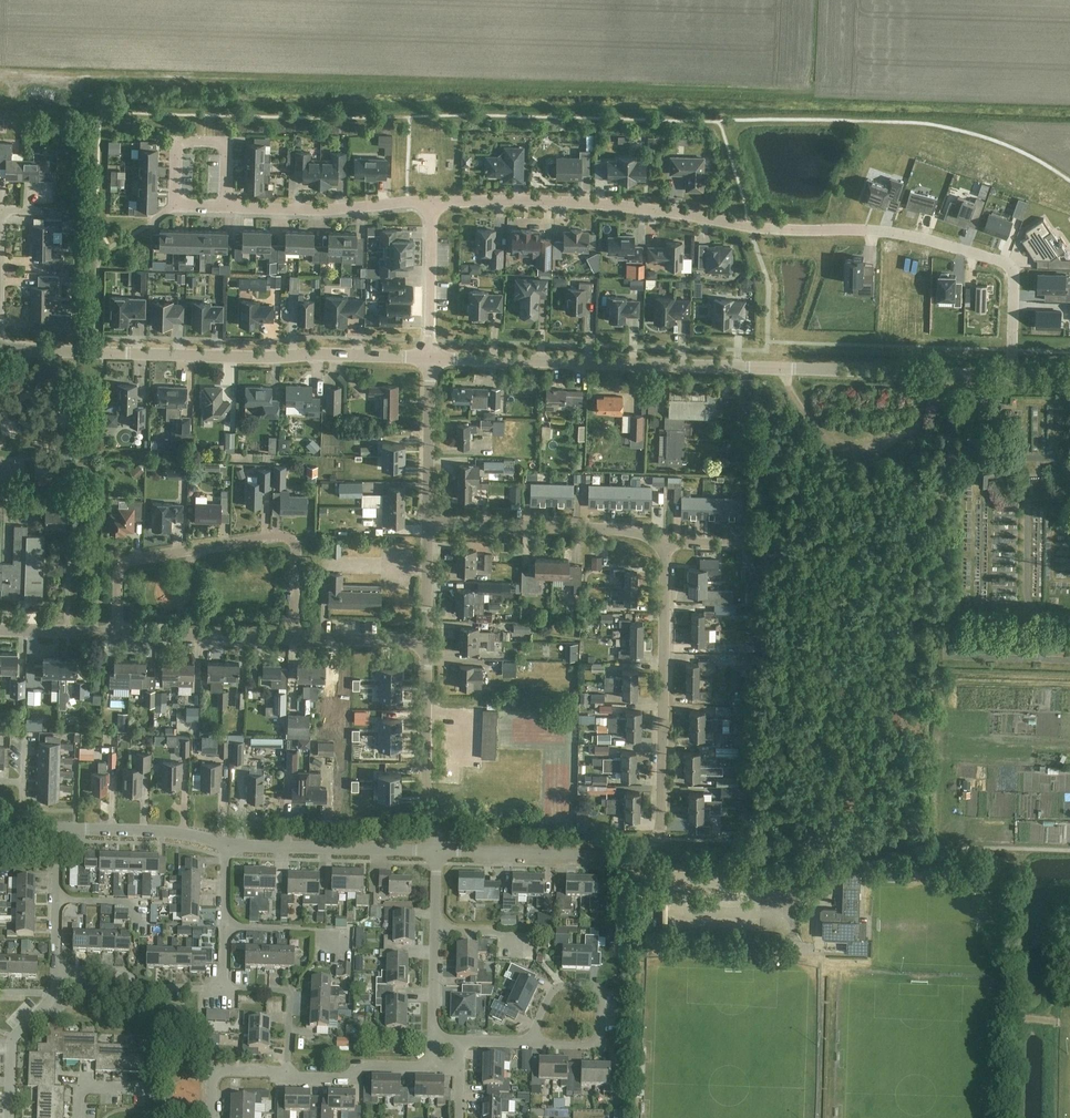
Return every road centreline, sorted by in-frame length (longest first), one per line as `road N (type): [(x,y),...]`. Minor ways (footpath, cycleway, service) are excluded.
road 1 (unclassified): [(0,346),(432,359)]
road 2 (residential): [(1011,375),(1015,280),(1006,264),(891,232),(744,226)]
road 3 (unclassified): [(432,359),(772,369)]
road 4 (residential): [(116,633),(119,567),(284,536),(297,551),(295,637)]
road 5 (residential): [(634,862),(661,824),(666,540)]
road 6 (residential): [(433,202),(643,209),(744,226)]
road 7 (residential): [(666,540),(610,528),(428,522)]
road 8 (unclassified): [(772,369),(1011,375)]
road 9 (unclassified): [(437,851),(227,844)]
road 10 (unclassified): [(437,851),(425,772),(425,642)]
road 11 (residential): [(225,206),(433,202)]
road 12 (residential): [(634,862),(616,855),(437,851)]
road 13 (residential): [(433,1039),(437,851)]
road 14 (residential): [(295,637),(116,633)]
road 15 (residential): [(225,206),(226,143),(177,142),(177,205)]
road 16 (residential): [(222,986),(141,985),(125,970),(56,968)]
road 17 (unclassified): [(227,844),(172,831),(58,828)]
road 18 (residential): [(527,1042),(552,991),(568,984),(602,985),(599,1044)]
road 19 (residential): [(10,1117),(12,1040),(55,992),(56,968)]
road 20 (unclassified): [(428,522),(432,359)]
road 21 (residential): [(432,359),(433,202)]
road 22 (residential): [(287,1076),(289,990),(222,986)]
road 23 (residential): [(744,226),(771,279),(772,369)]
road 24 (residential): [(432,1068),(287,1076)]
road 25 (residential): [(222,986),(227,844)]
road 26 (residential): [(56,968),(58,828)]
road 27 (residential): [(425,642),(295,637)]

